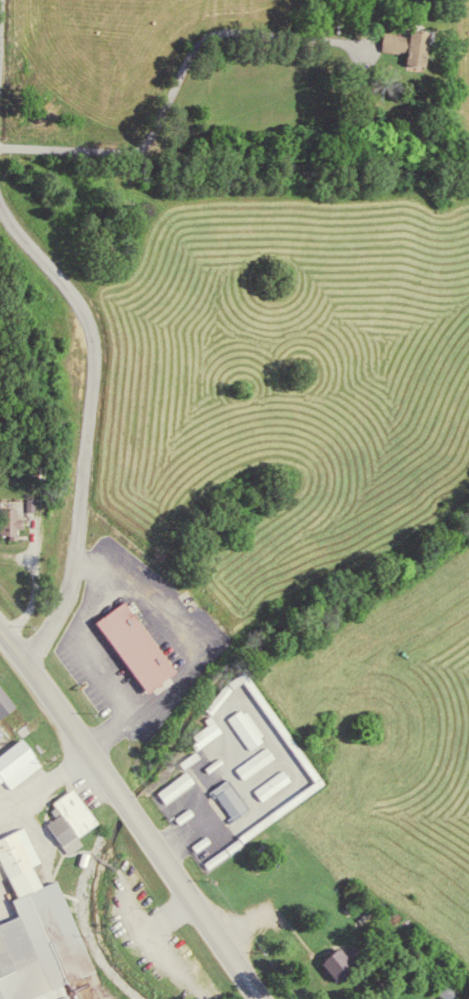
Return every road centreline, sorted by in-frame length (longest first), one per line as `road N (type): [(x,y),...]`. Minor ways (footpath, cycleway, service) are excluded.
road 1 (secondary): [(255,998),(54,705)]

